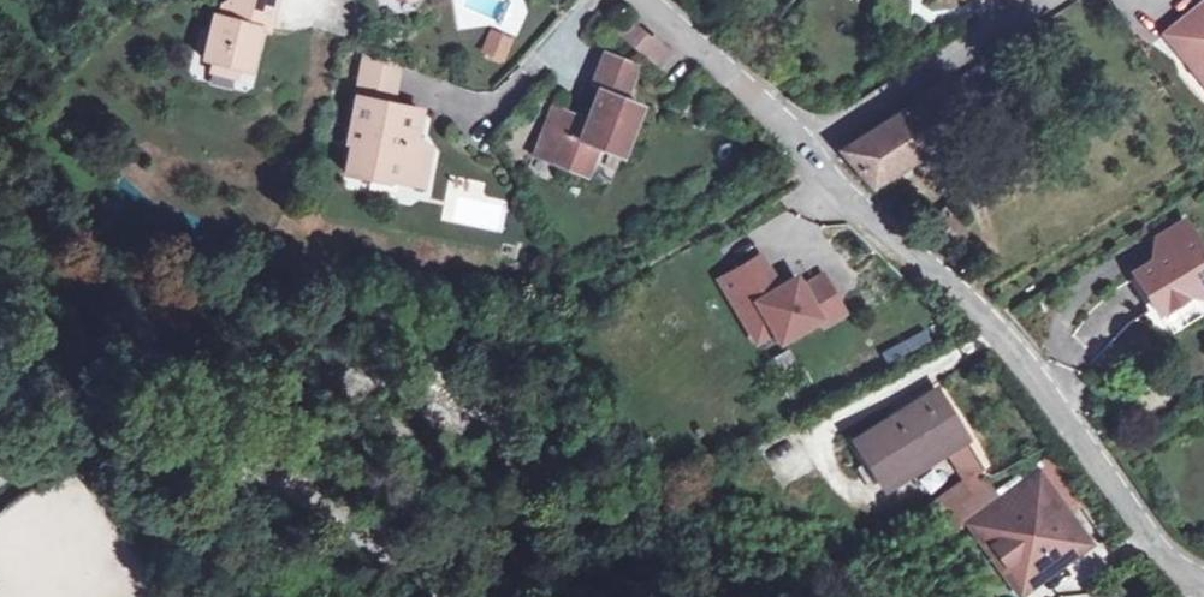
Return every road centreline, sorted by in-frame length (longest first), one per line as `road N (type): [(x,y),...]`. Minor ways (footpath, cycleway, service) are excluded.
road 1 (residential): [(646,0),(727,68),(987,326),(1168,552),(1203,582)]
road 2 (track): [(383,596),(157,469),(96,455),(44,464),(0,492)]

